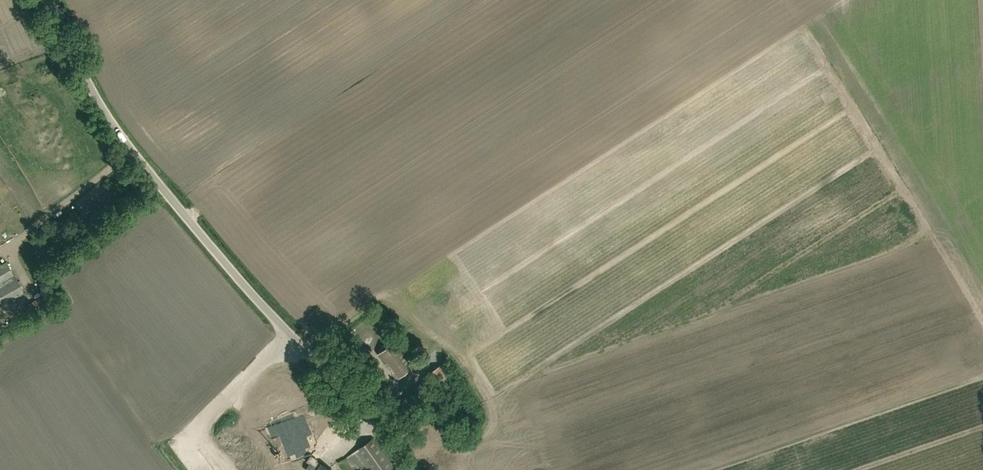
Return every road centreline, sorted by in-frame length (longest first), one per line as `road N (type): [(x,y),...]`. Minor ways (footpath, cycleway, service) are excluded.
road 1 (unclassified): [(414,469),(131,151),(50,0)]

